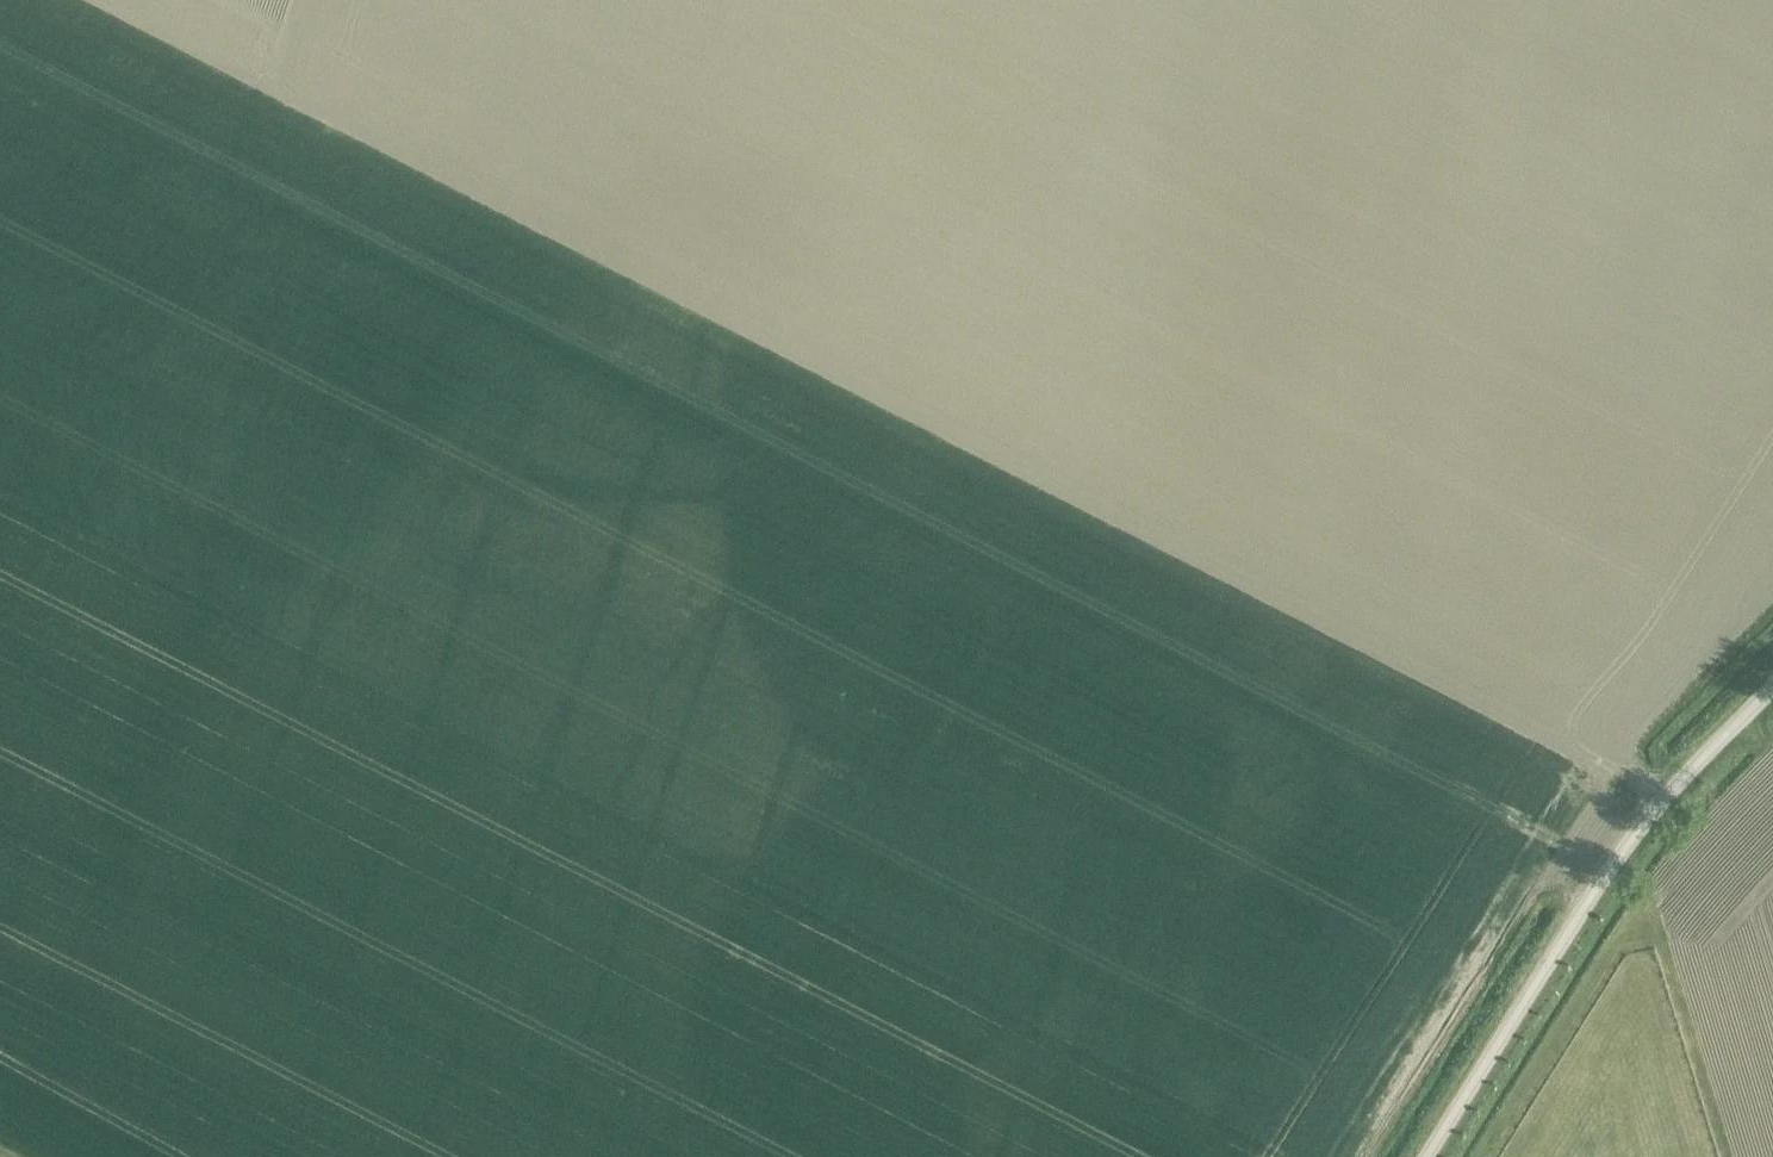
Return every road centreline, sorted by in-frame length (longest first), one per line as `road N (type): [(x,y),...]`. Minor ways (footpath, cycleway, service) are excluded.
road 1 (unclassified): [(1426,1156),(1622,850),(1772,684)]

